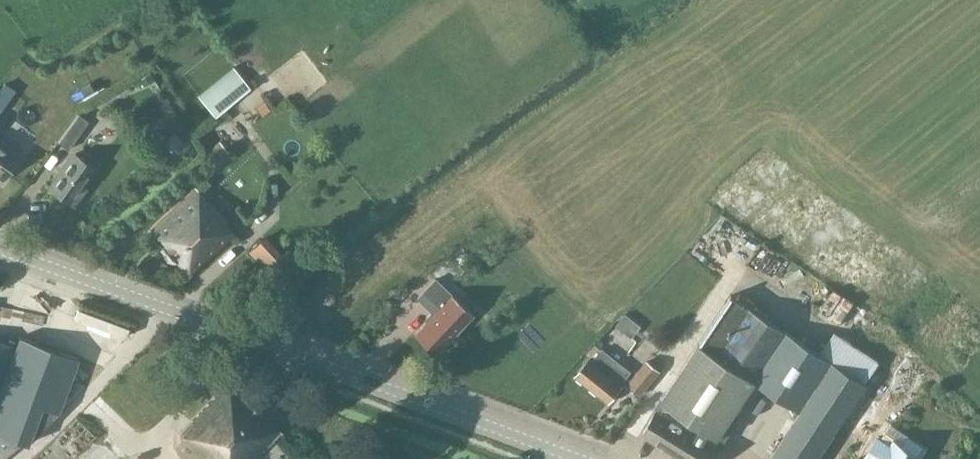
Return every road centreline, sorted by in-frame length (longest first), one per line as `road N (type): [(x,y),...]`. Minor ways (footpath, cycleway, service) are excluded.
road 1 (tertiary): [(573,458),(0,251)]
road 2 (track): [(37,458),(116,377),(156,307)]

